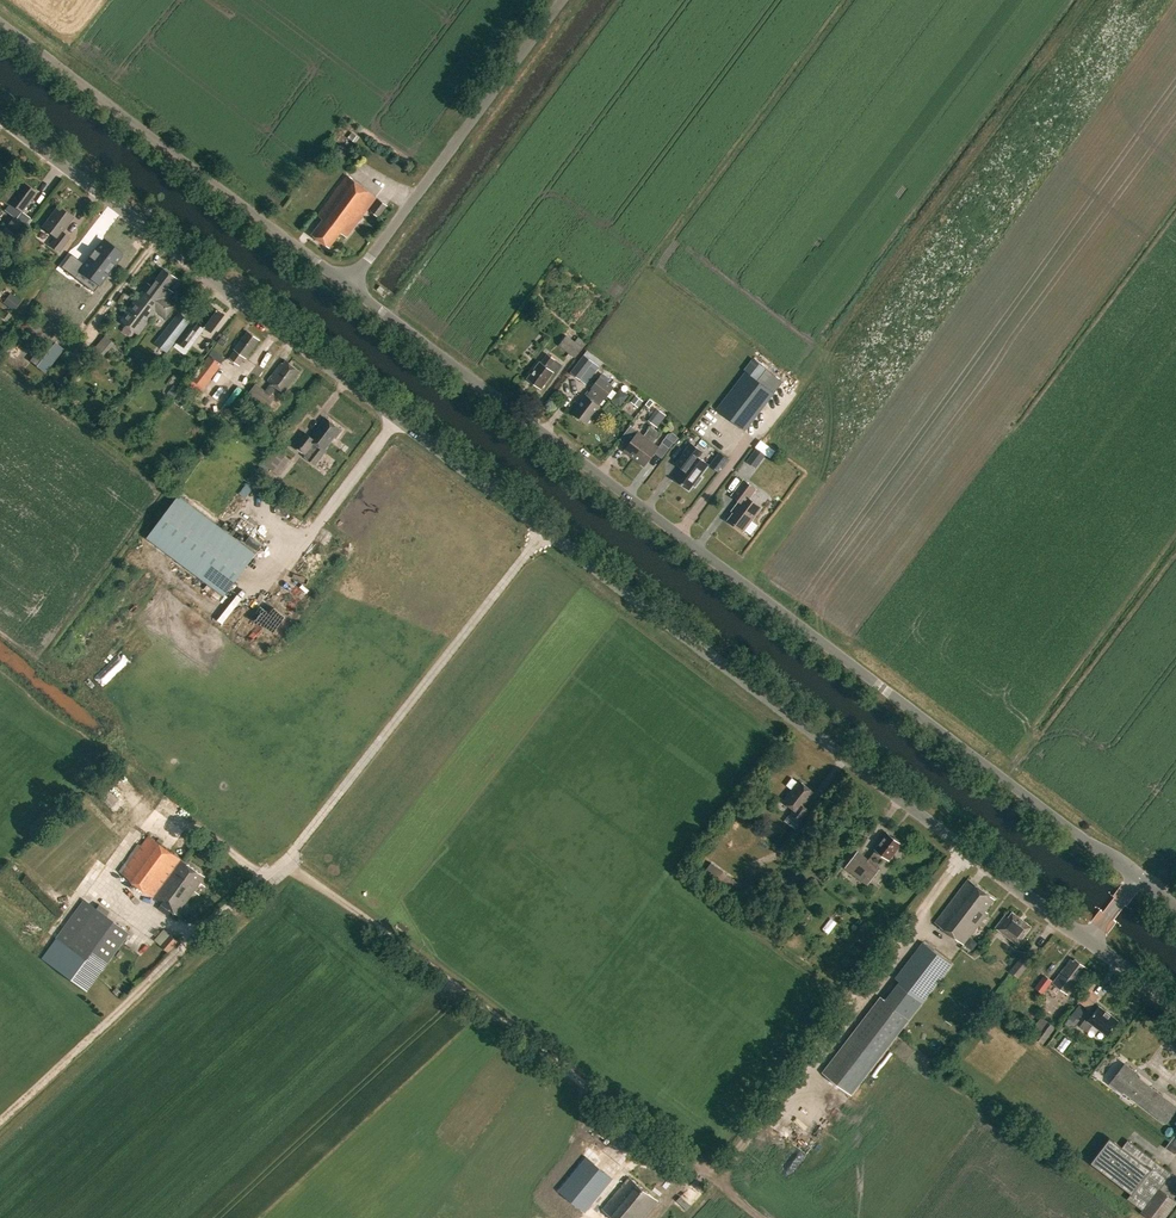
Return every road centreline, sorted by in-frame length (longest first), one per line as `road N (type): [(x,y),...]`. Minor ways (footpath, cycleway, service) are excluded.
road 1 (tertiary): [(1088,941),(0,117)]
road 2 (unclassified): [(1136,877),(348,287)]
road 3 (track): [(287,860),(695,1174)]
road 4 (track): [(967,850),(728,1167),(695,1174),(656,1217)]
road 5 (unclassified): [(348,287),(0,23)]
road 6 (unclassified): [(348,287),(563,0)]

